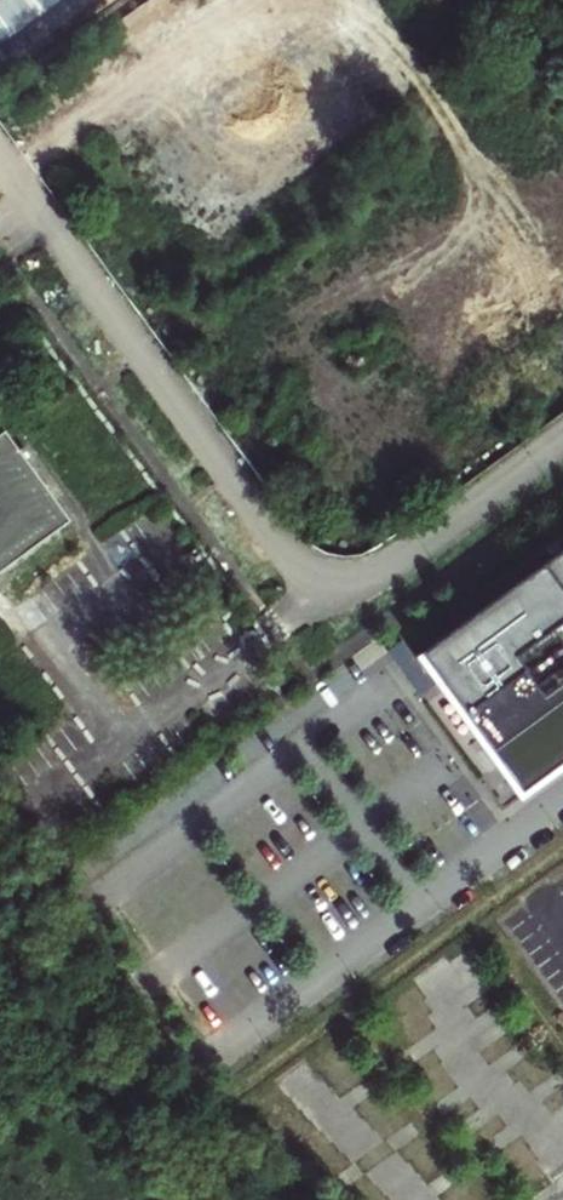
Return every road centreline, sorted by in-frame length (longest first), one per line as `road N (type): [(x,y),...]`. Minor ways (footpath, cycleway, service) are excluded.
road 1 (unclassified): [(0,164),(300,570),(339,580),(385,564),(562,437)]
road 2 (unclassified): [(562,798),(227,1045)]

